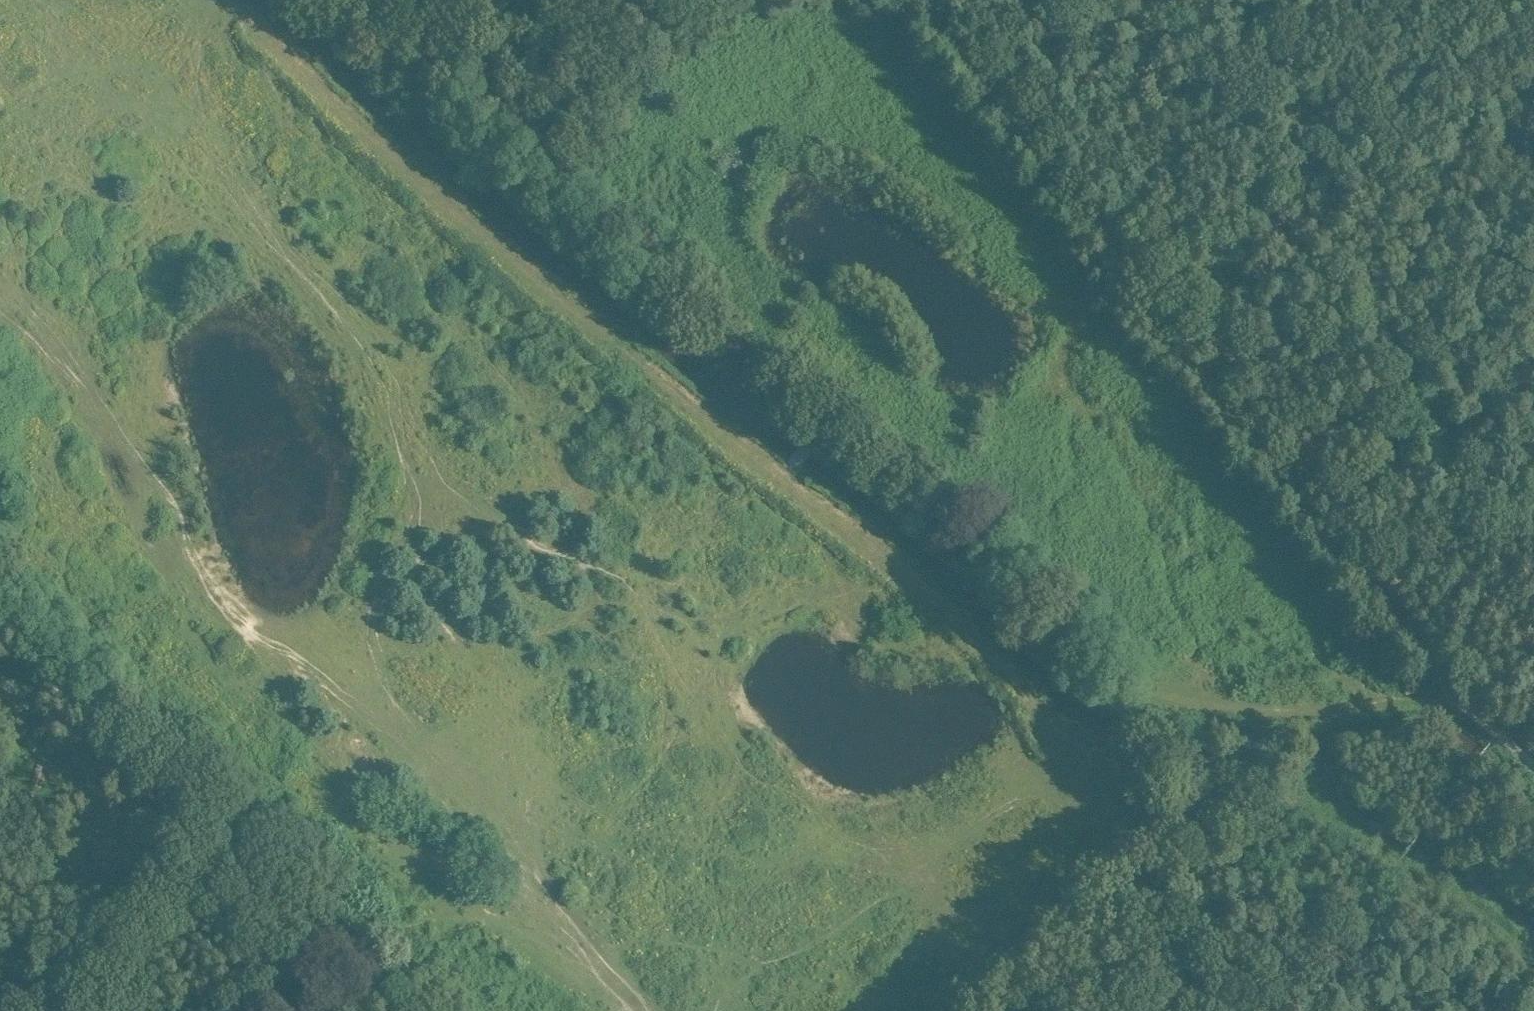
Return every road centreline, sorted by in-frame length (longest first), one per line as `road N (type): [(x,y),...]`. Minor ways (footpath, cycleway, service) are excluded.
road 1 (track): [(1533,769),(1323,523),(924,0)]
road 2 (track): [(408,1010),(0,622)]

